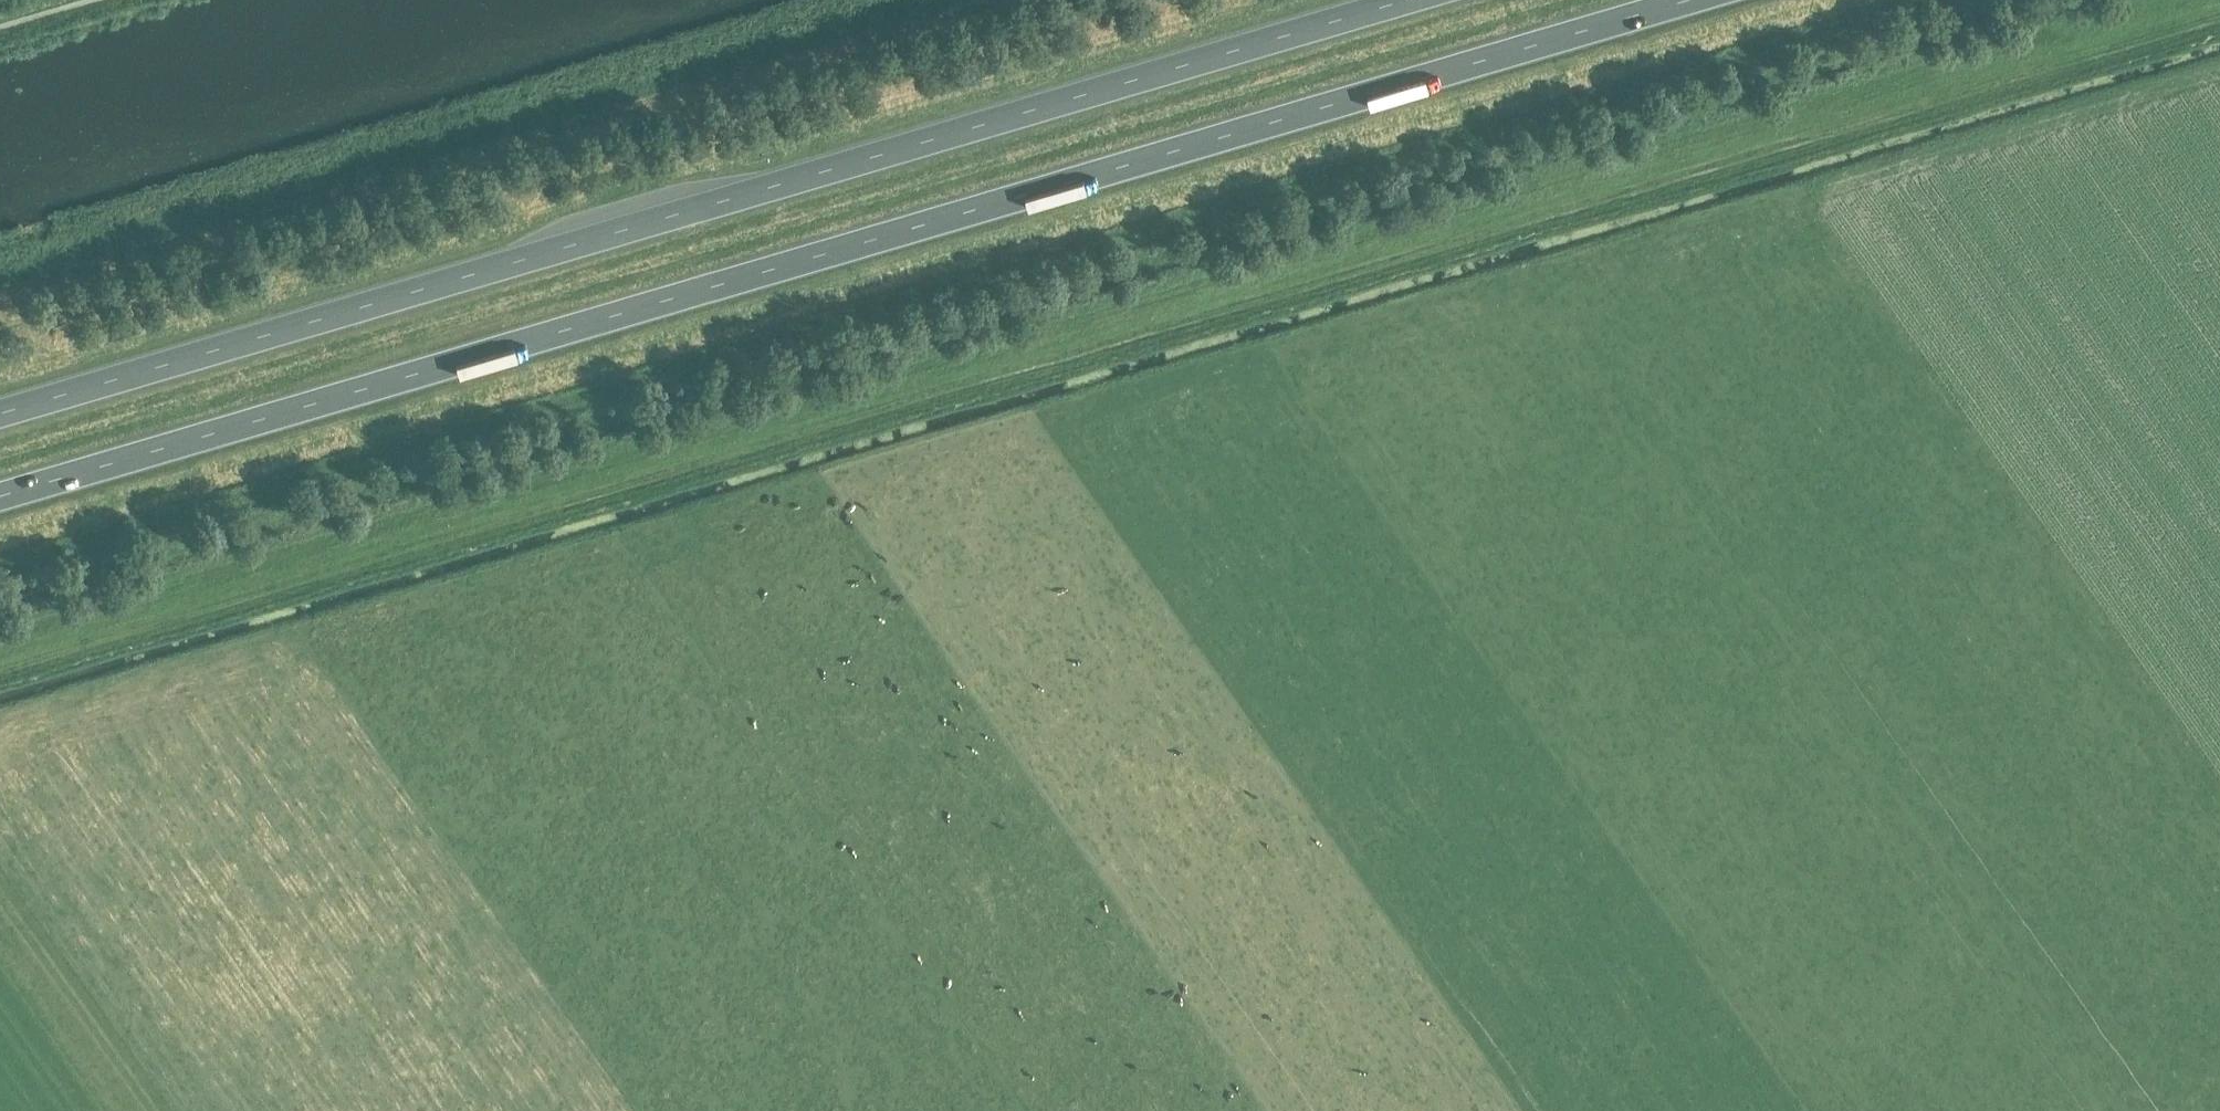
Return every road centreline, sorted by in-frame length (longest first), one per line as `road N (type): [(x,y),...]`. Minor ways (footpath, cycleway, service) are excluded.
road 1 (trunk): [(0,502),(1700,0)]
road 2 (trunk): [(1391,0),(0,414)]

